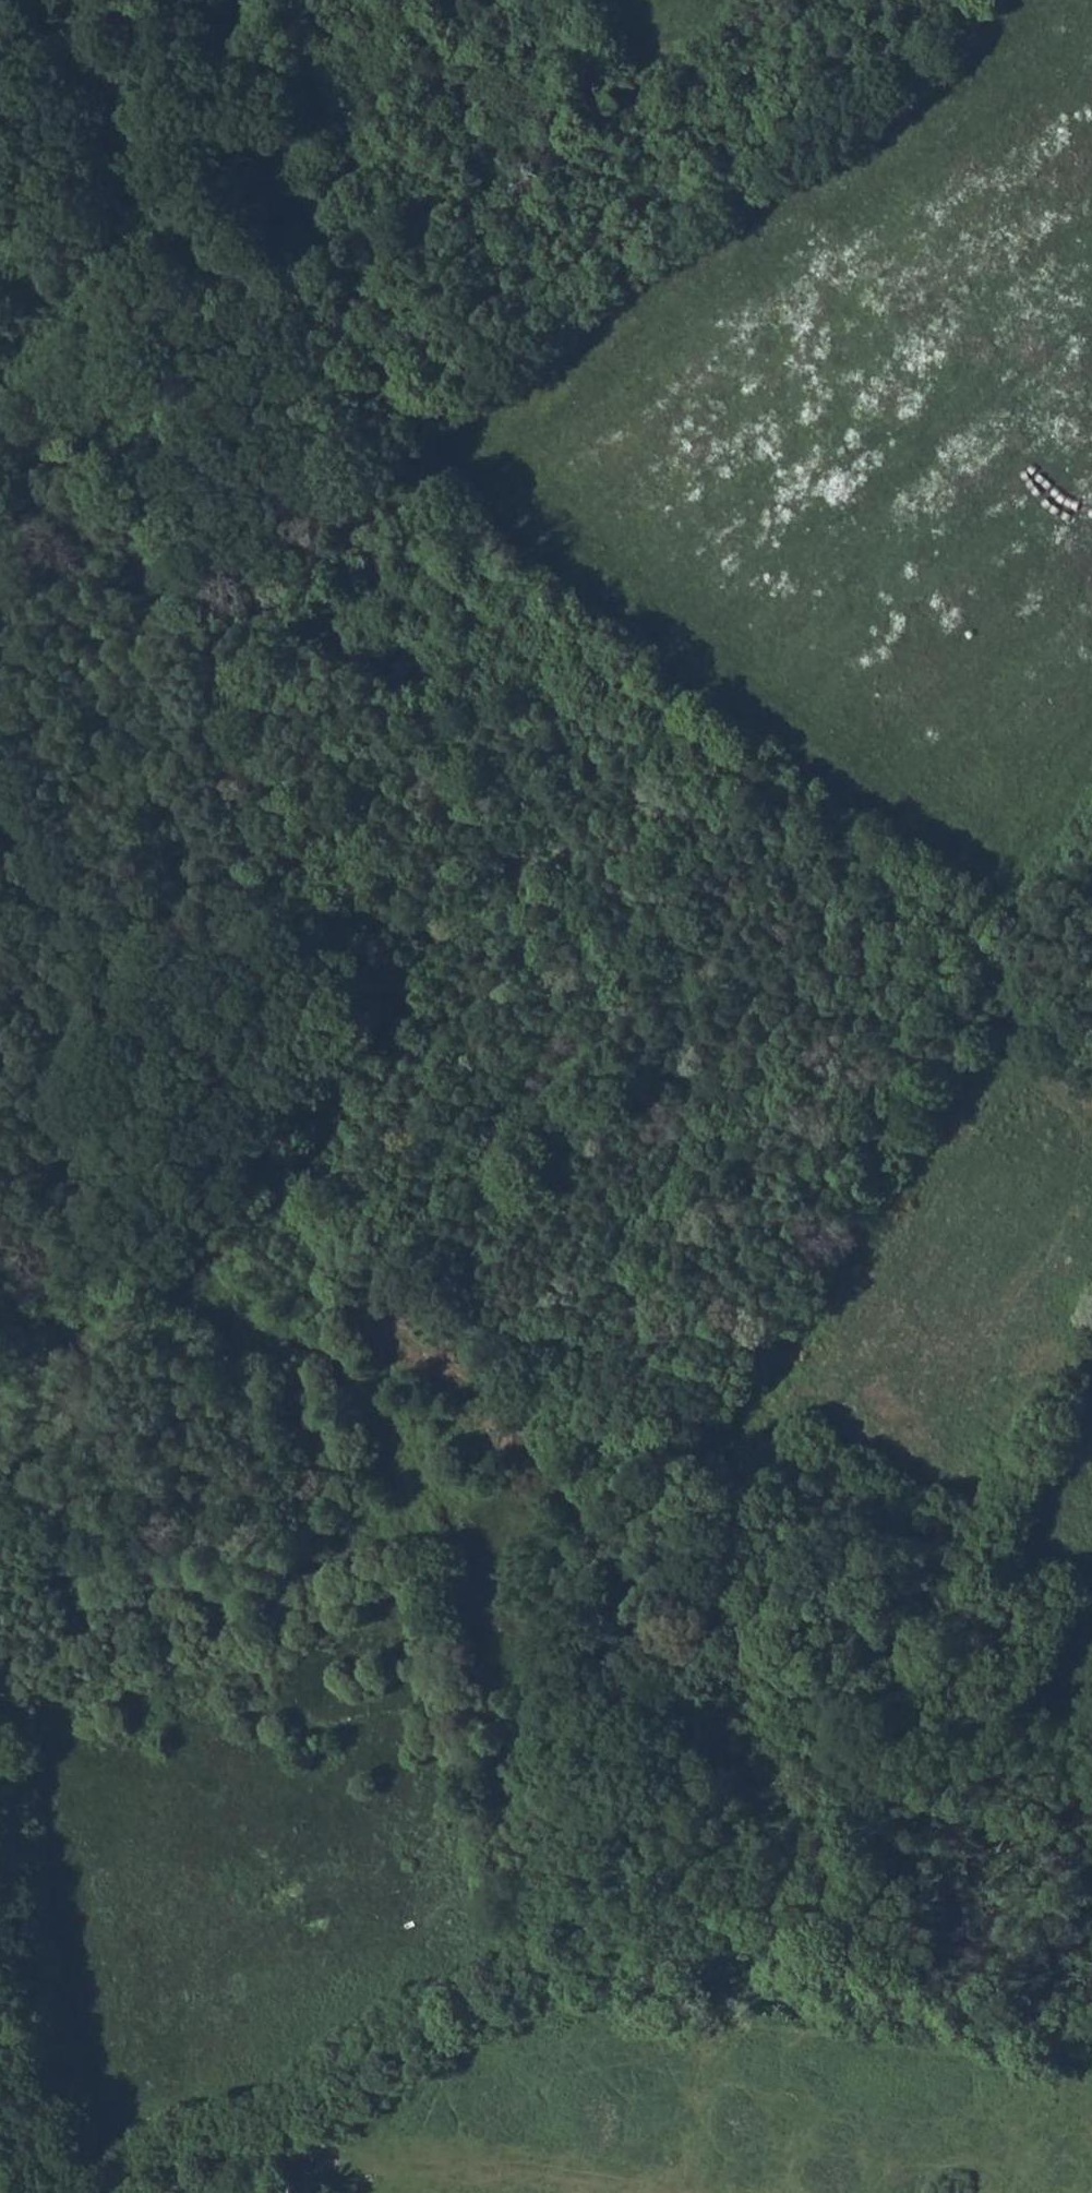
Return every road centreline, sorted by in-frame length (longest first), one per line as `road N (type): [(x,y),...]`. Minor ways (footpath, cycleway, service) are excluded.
road 1 (track): [(1091,1026),(1005,948),(677,724),(461,548),(350,414),(132,0)]
road 2 (track): [(202,2192),(525,1976),(714,1983),(1091,2032)]

